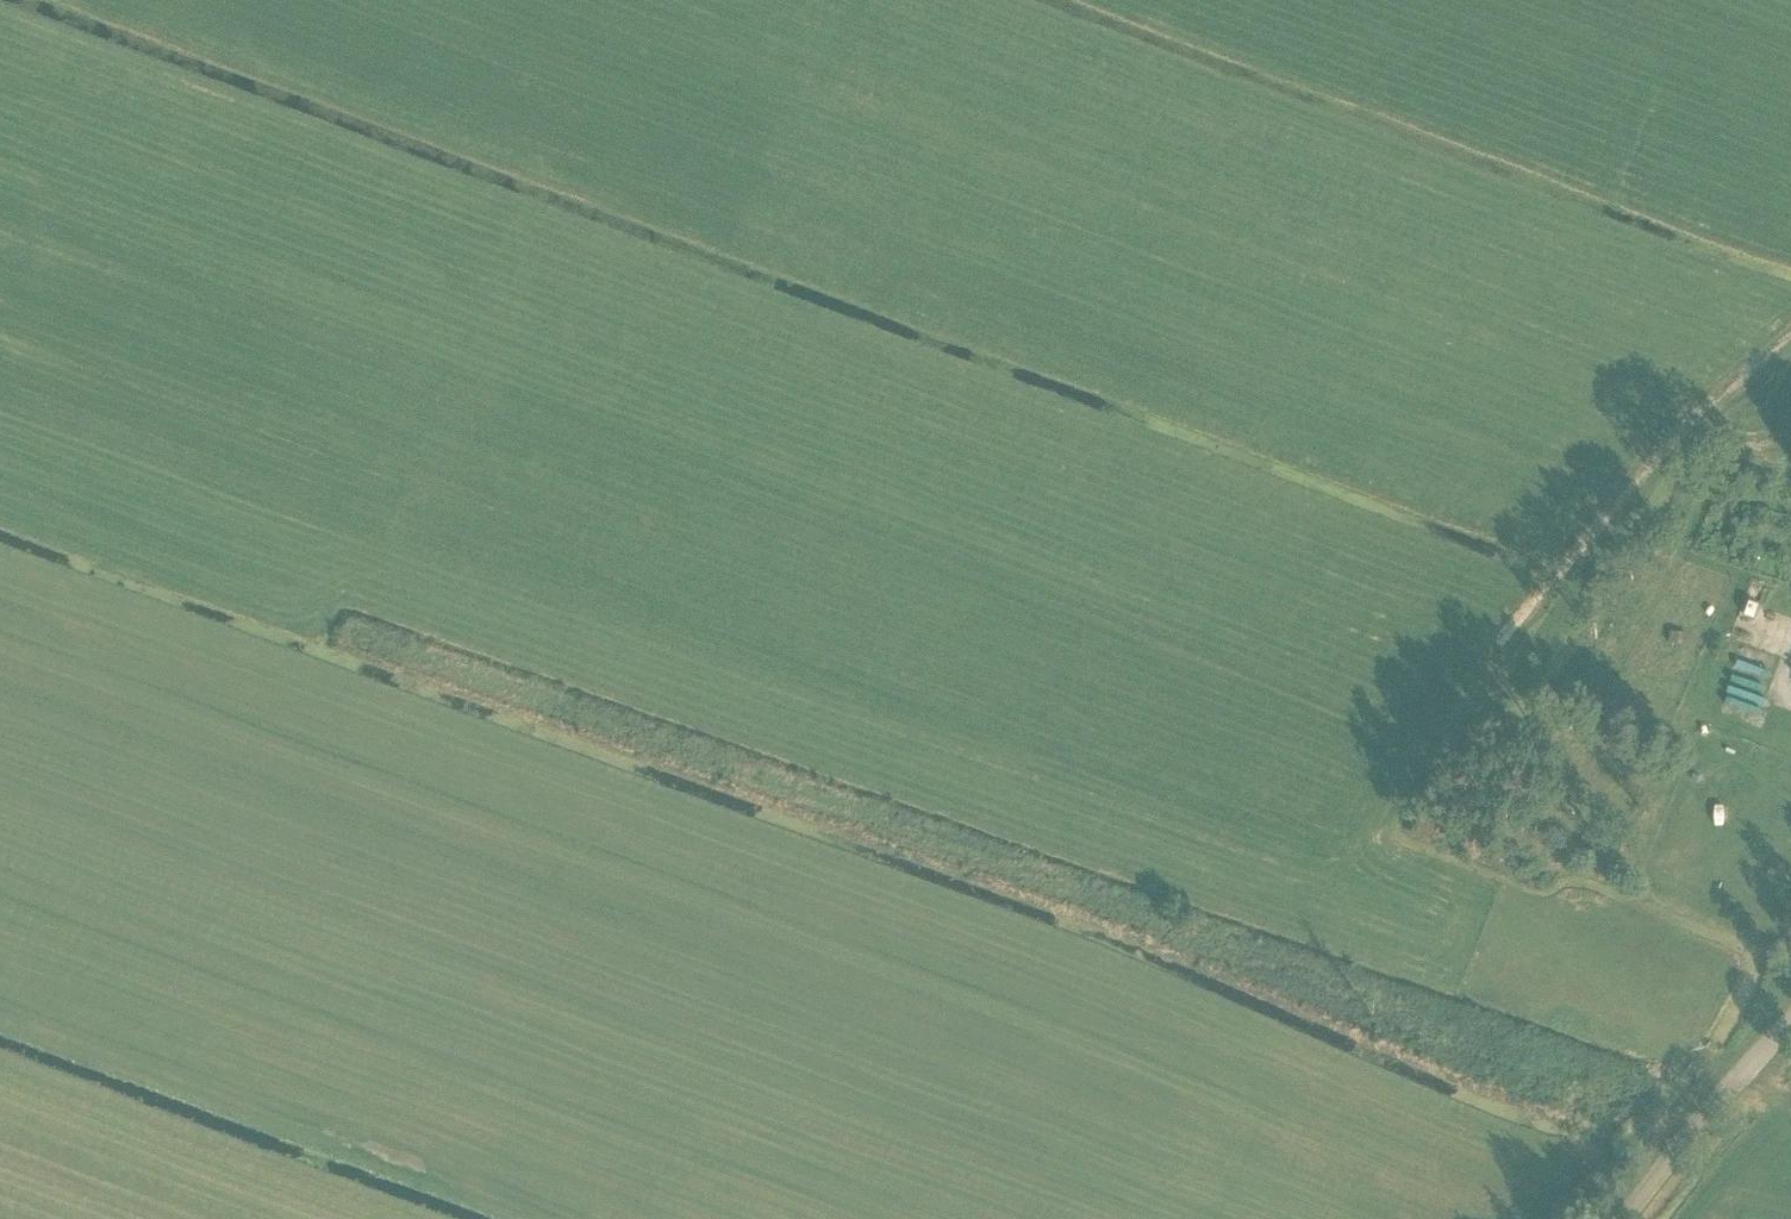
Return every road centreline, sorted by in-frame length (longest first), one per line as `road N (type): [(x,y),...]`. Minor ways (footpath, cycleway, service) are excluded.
road 1 (tertiary): [(1628,1218),(1693,1126),(1790,1023)]

